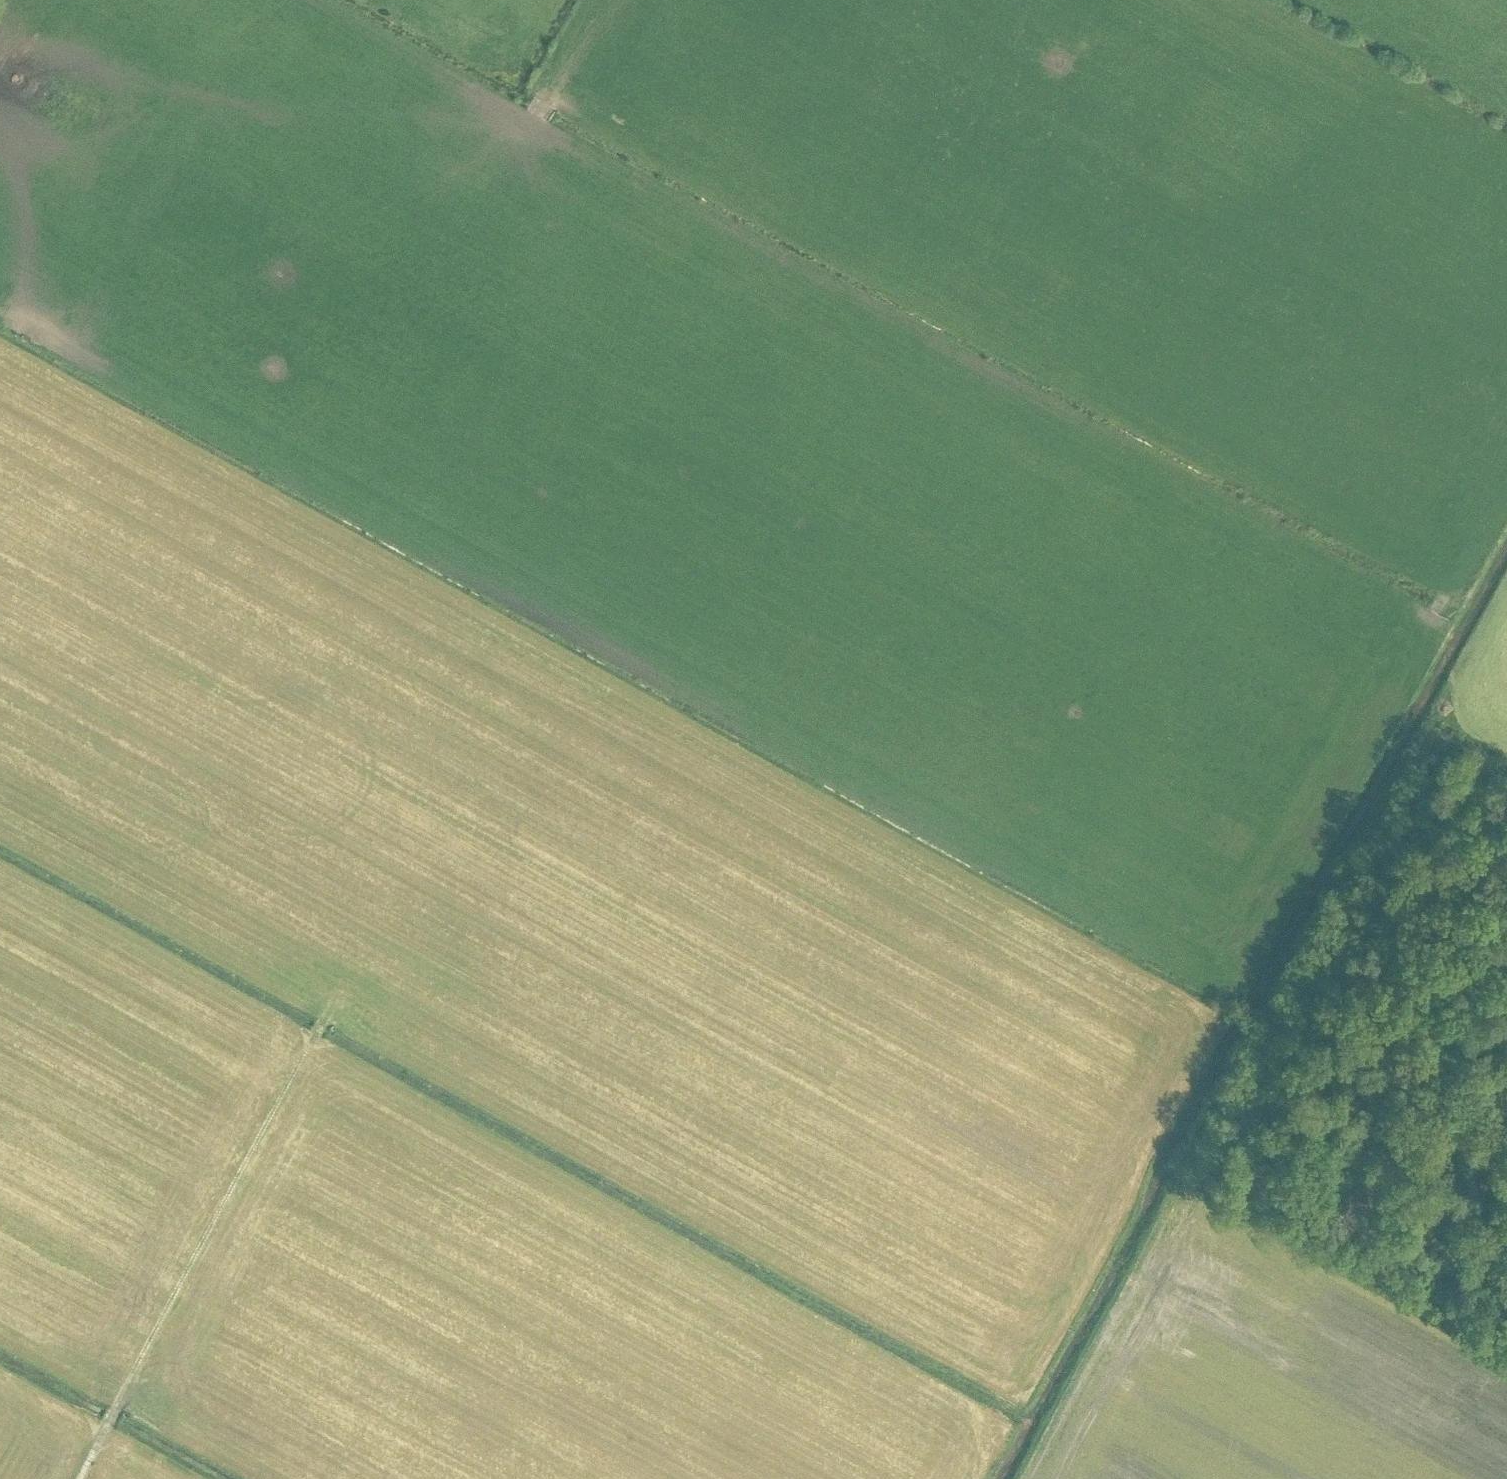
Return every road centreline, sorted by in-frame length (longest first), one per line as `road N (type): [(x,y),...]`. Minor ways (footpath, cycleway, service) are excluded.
road 1 (track): [(324,1017),(77,1478)]

